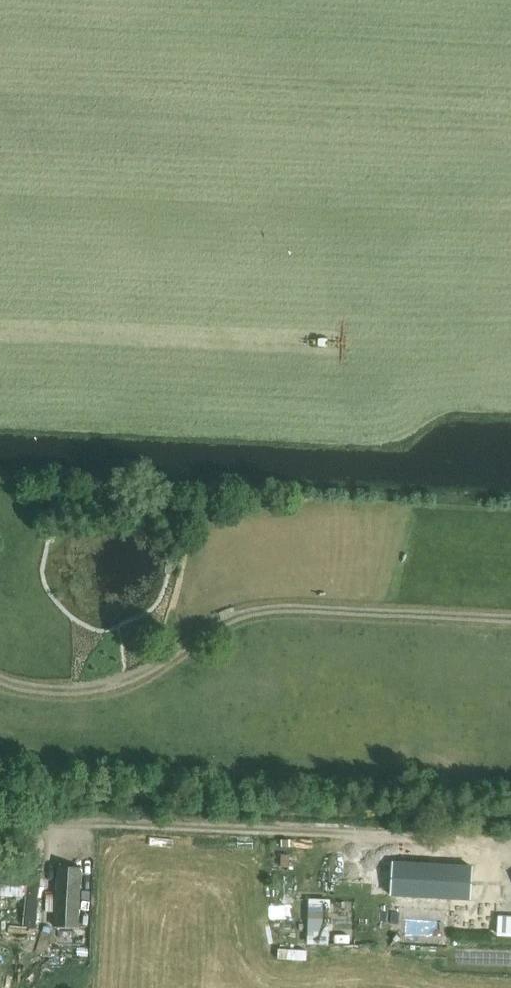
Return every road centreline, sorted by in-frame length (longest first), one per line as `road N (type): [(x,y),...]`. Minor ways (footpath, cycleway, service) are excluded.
road 1 (track): [(510,619),(294,609),(243,615),(134,684),(101,691),(0,676)]
road 2 (track): [(0,818),(510,845)]

